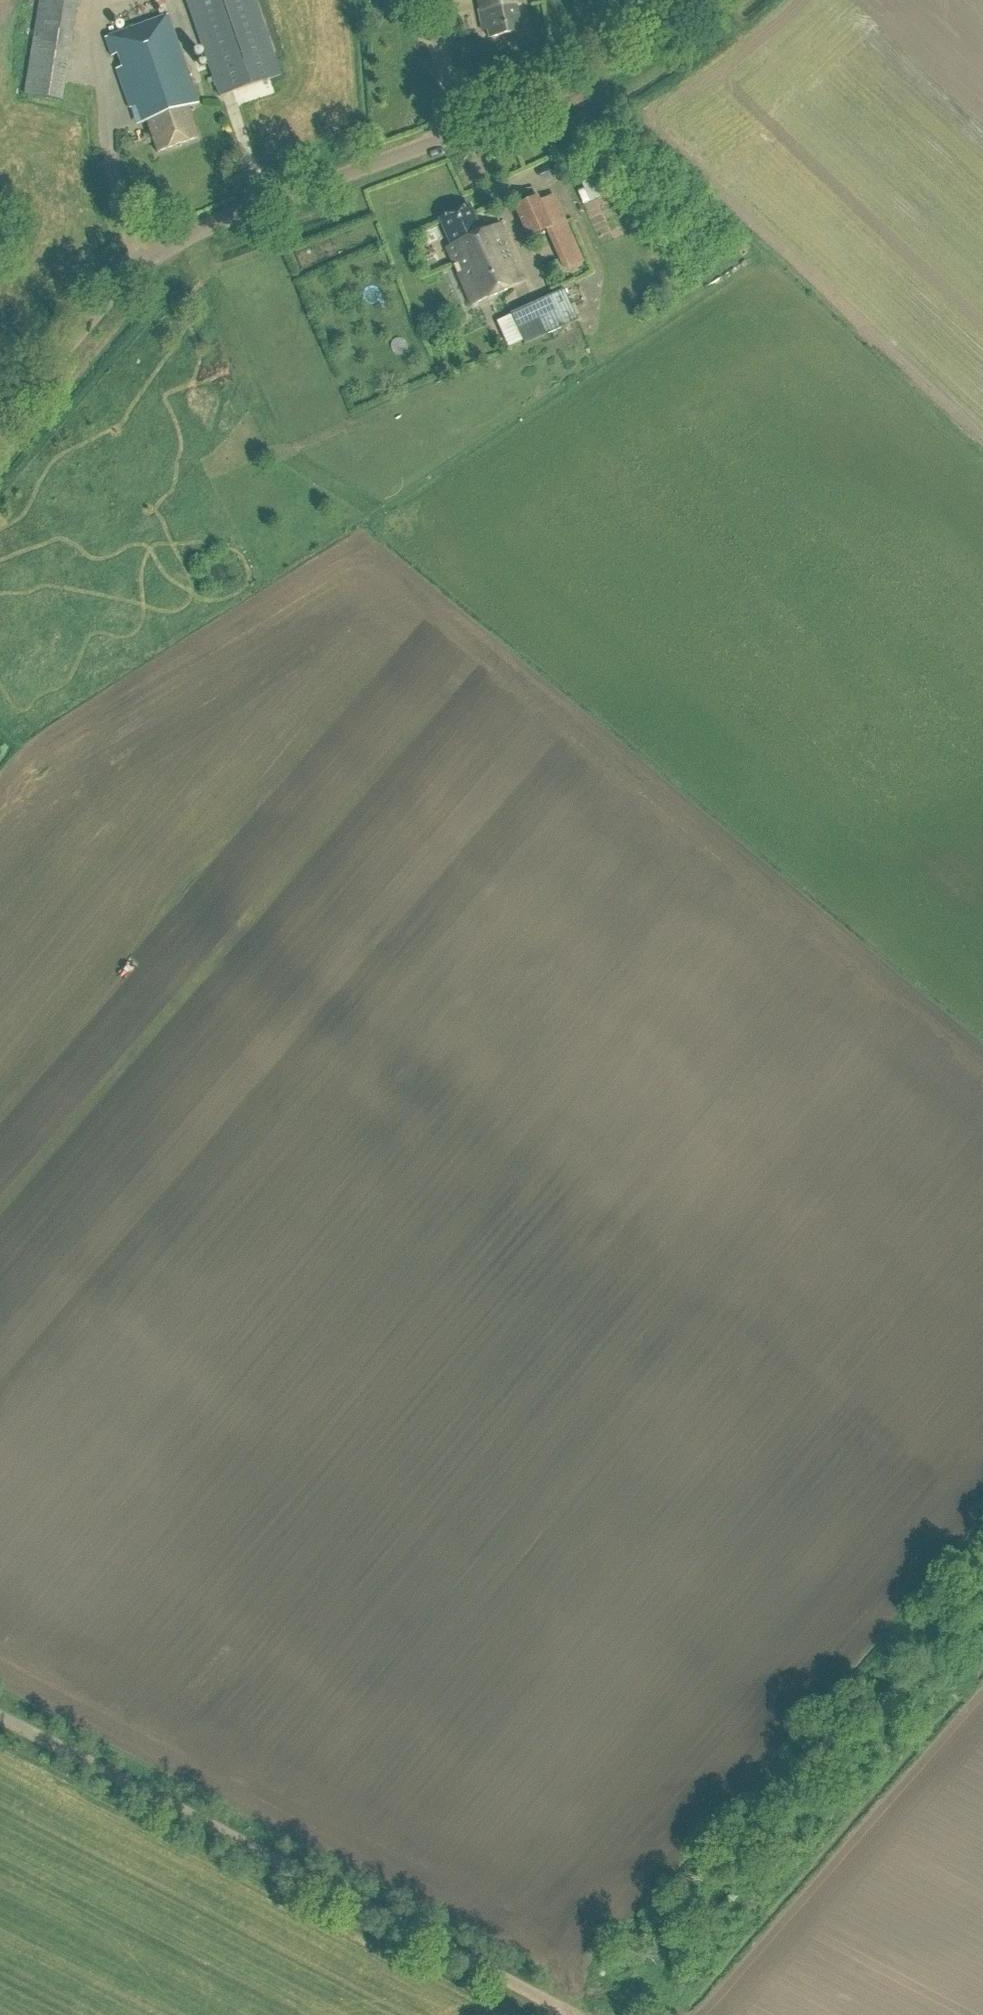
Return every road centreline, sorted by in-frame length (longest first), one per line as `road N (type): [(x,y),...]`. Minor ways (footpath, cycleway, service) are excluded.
road 1 (tertiary): [(0,426),(128,277),(164,252),(241,214),(551,98),(629,54),(703,0)]
road 2 (unclassified): [(573,2014),(0,1717)]

